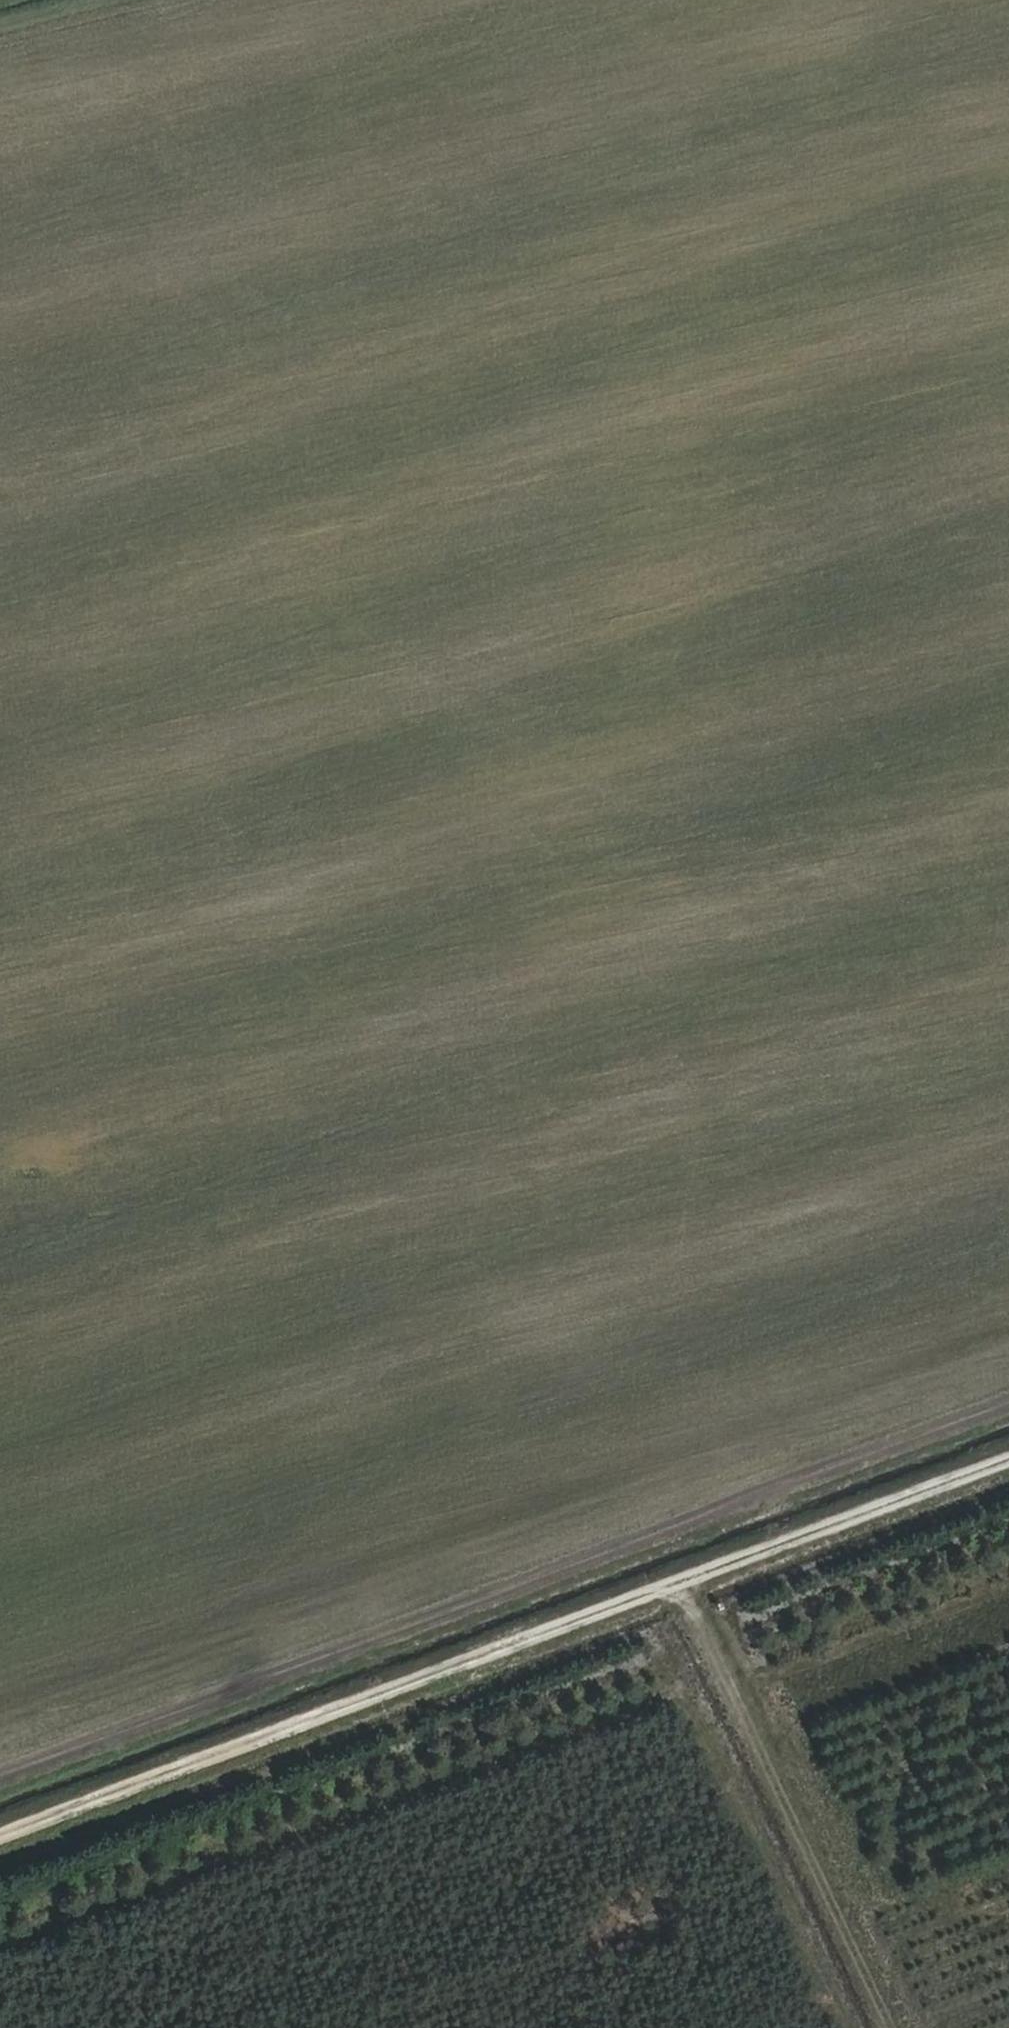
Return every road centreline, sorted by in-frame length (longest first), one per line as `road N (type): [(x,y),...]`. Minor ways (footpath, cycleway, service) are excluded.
road 1 (track): [(0,1868),(1008,1479)]
road 2 (track): [(686,1604),(895,2027)]

